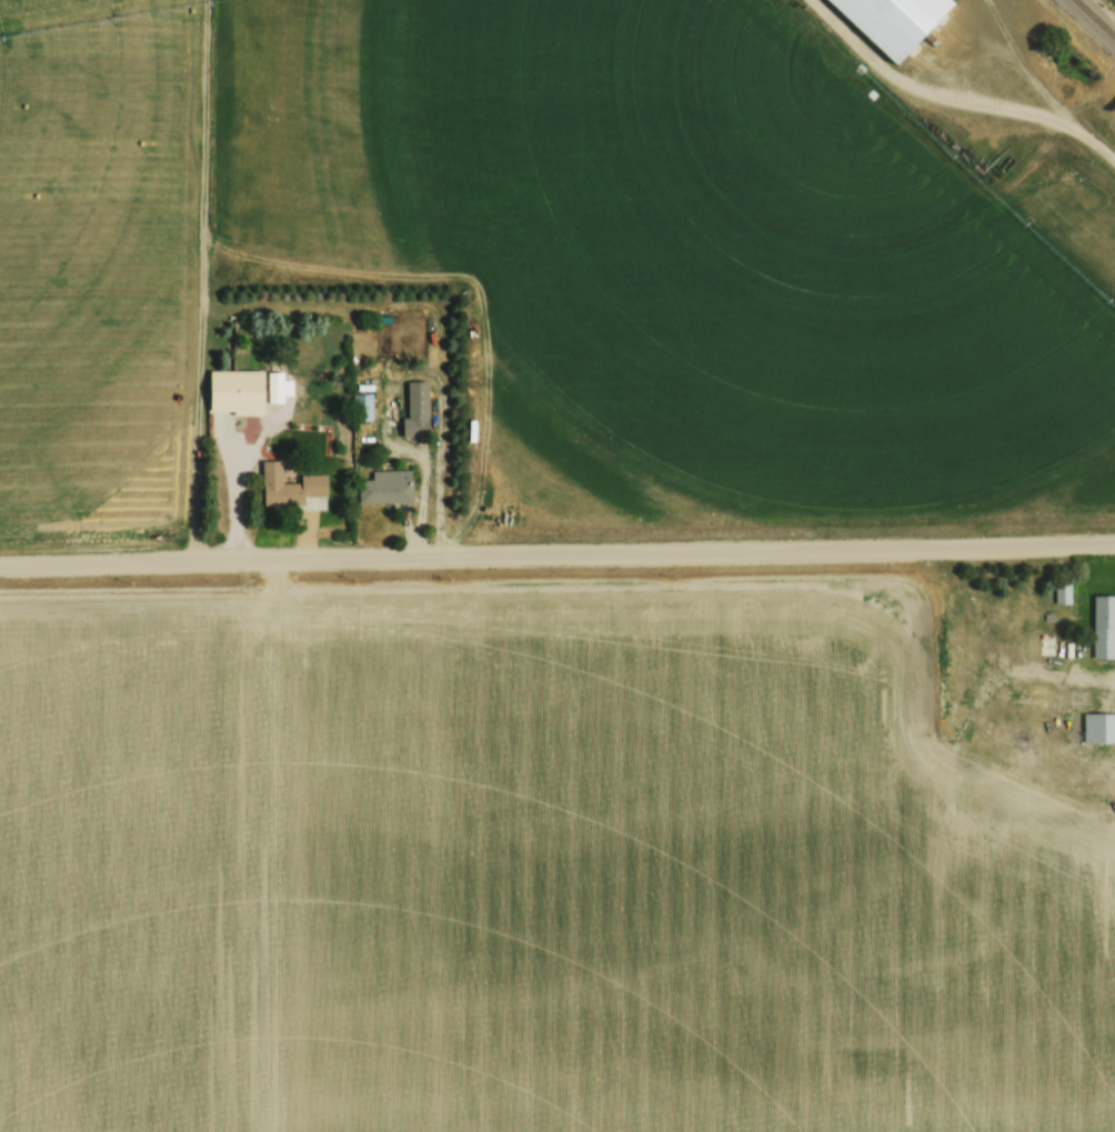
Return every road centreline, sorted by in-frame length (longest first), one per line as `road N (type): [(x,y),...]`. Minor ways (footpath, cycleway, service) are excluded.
road 1 (residential): [(0,564),(1114,545)]

